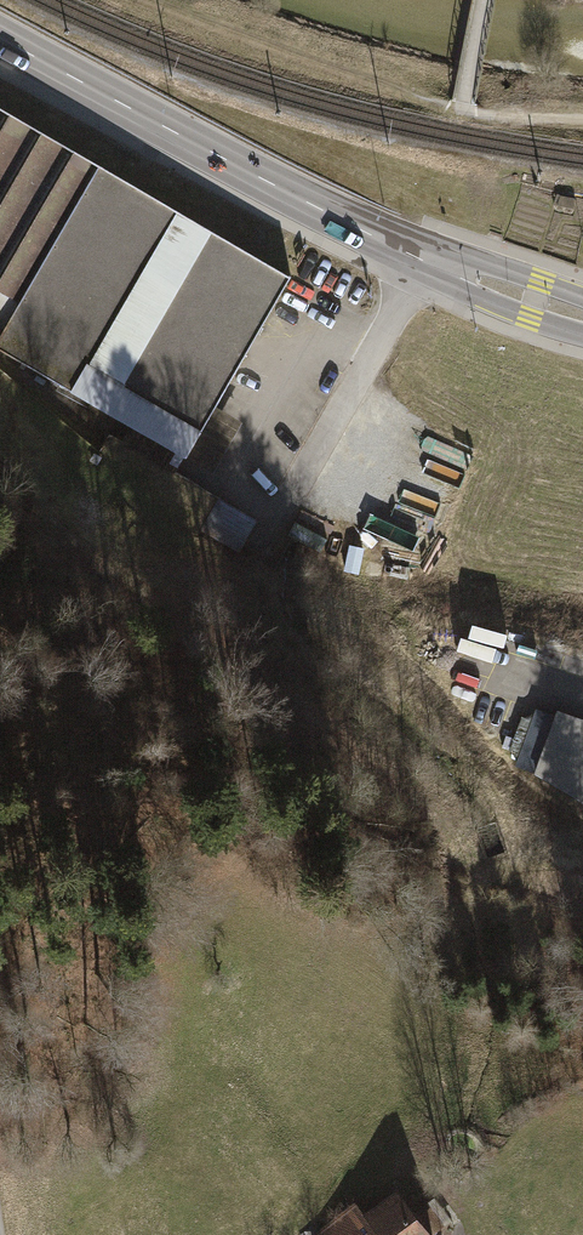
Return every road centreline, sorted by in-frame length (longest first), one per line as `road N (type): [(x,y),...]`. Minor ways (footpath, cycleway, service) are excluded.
road 1 (track): [(582,898),(567,886),(472,869),(413,799),(200,624),(68,539),(0,476)]
road 2 (primary): [(582,316),(415,255),(0,37)]
road 3 (track): [(582,1108),(533,1122),(499,1163),(464,1234)]

